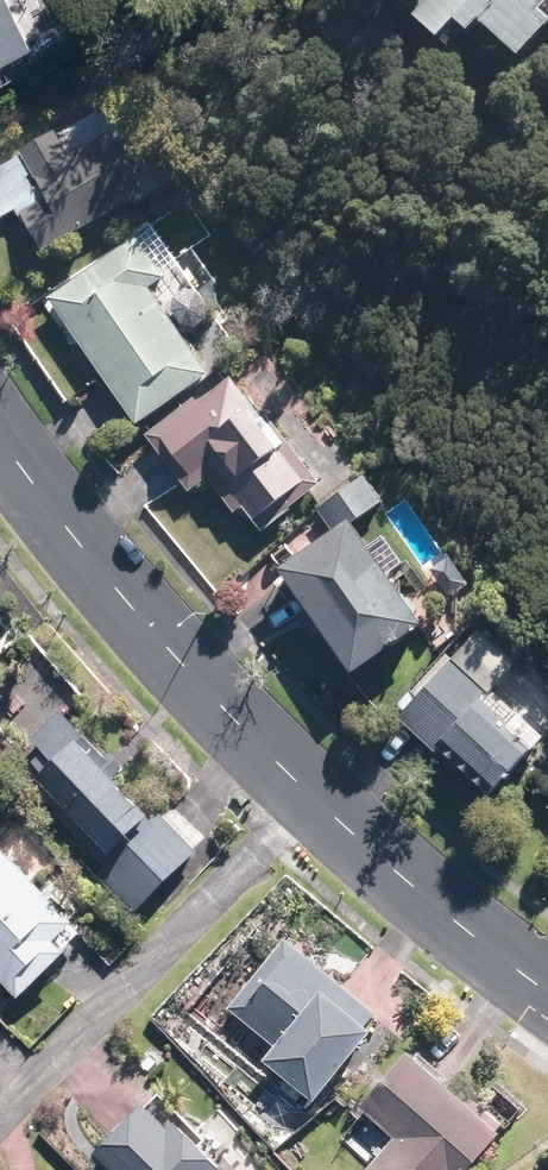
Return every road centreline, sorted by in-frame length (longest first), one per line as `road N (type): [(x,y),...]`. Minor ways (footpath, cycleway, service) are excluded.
road 1 (tertiary): [(0,438),(127,603),(284,772),(547,973)]

